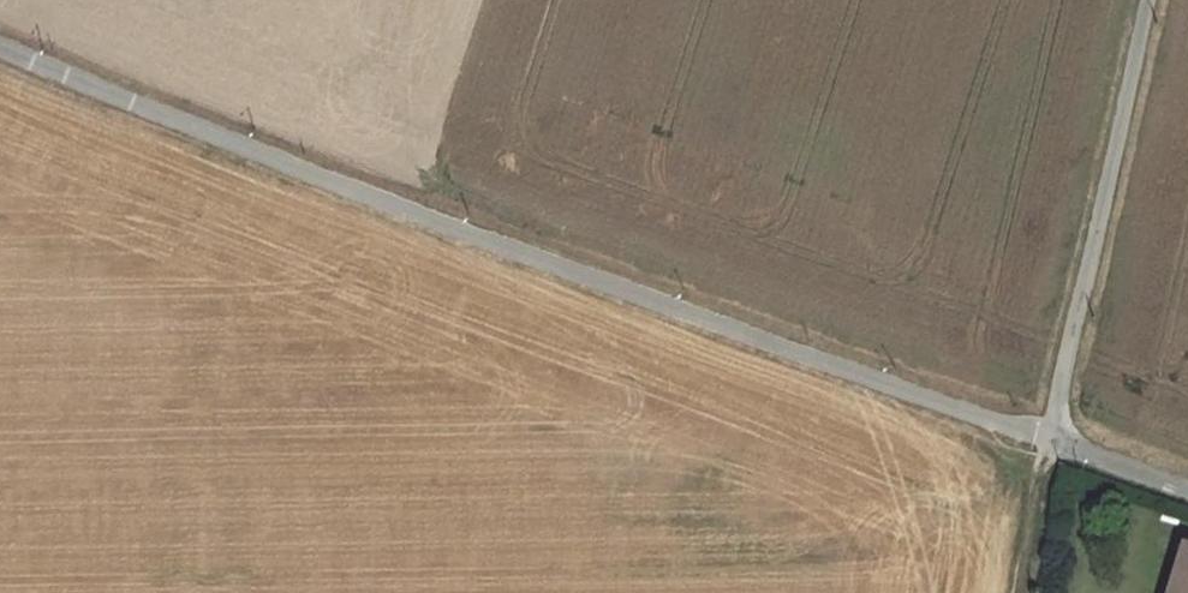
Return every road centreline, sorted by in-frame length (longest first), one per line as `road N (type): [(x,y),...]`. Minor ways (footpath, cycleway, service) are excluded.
road 1 (unclassified): [(1187,488),(1040,432),(1135,0)]

